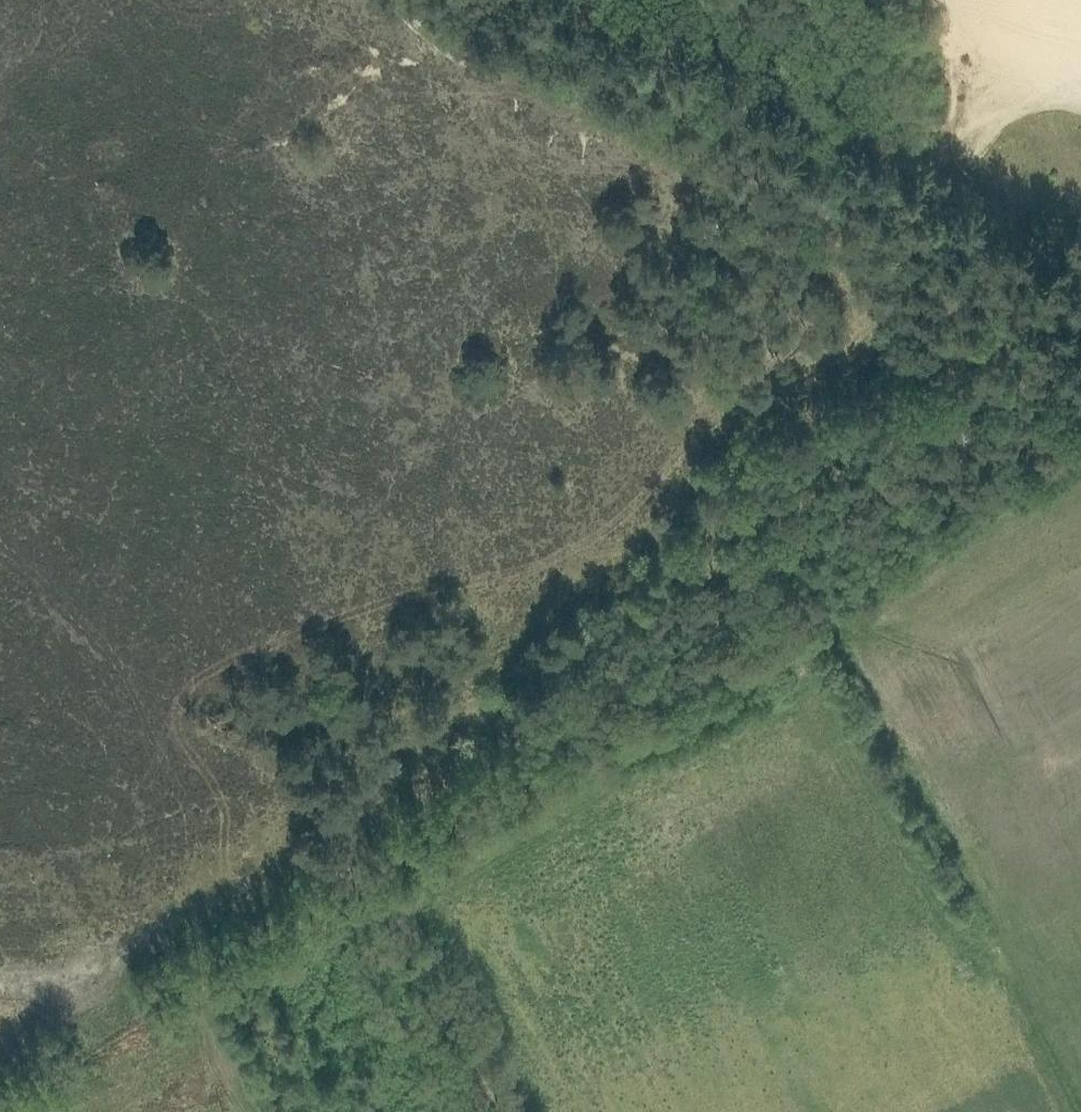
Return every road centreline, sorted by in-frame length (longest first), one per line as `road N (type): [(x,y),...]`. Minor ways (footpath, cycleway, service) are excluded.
road 1 (track): [(1080,48),(936,0)]

